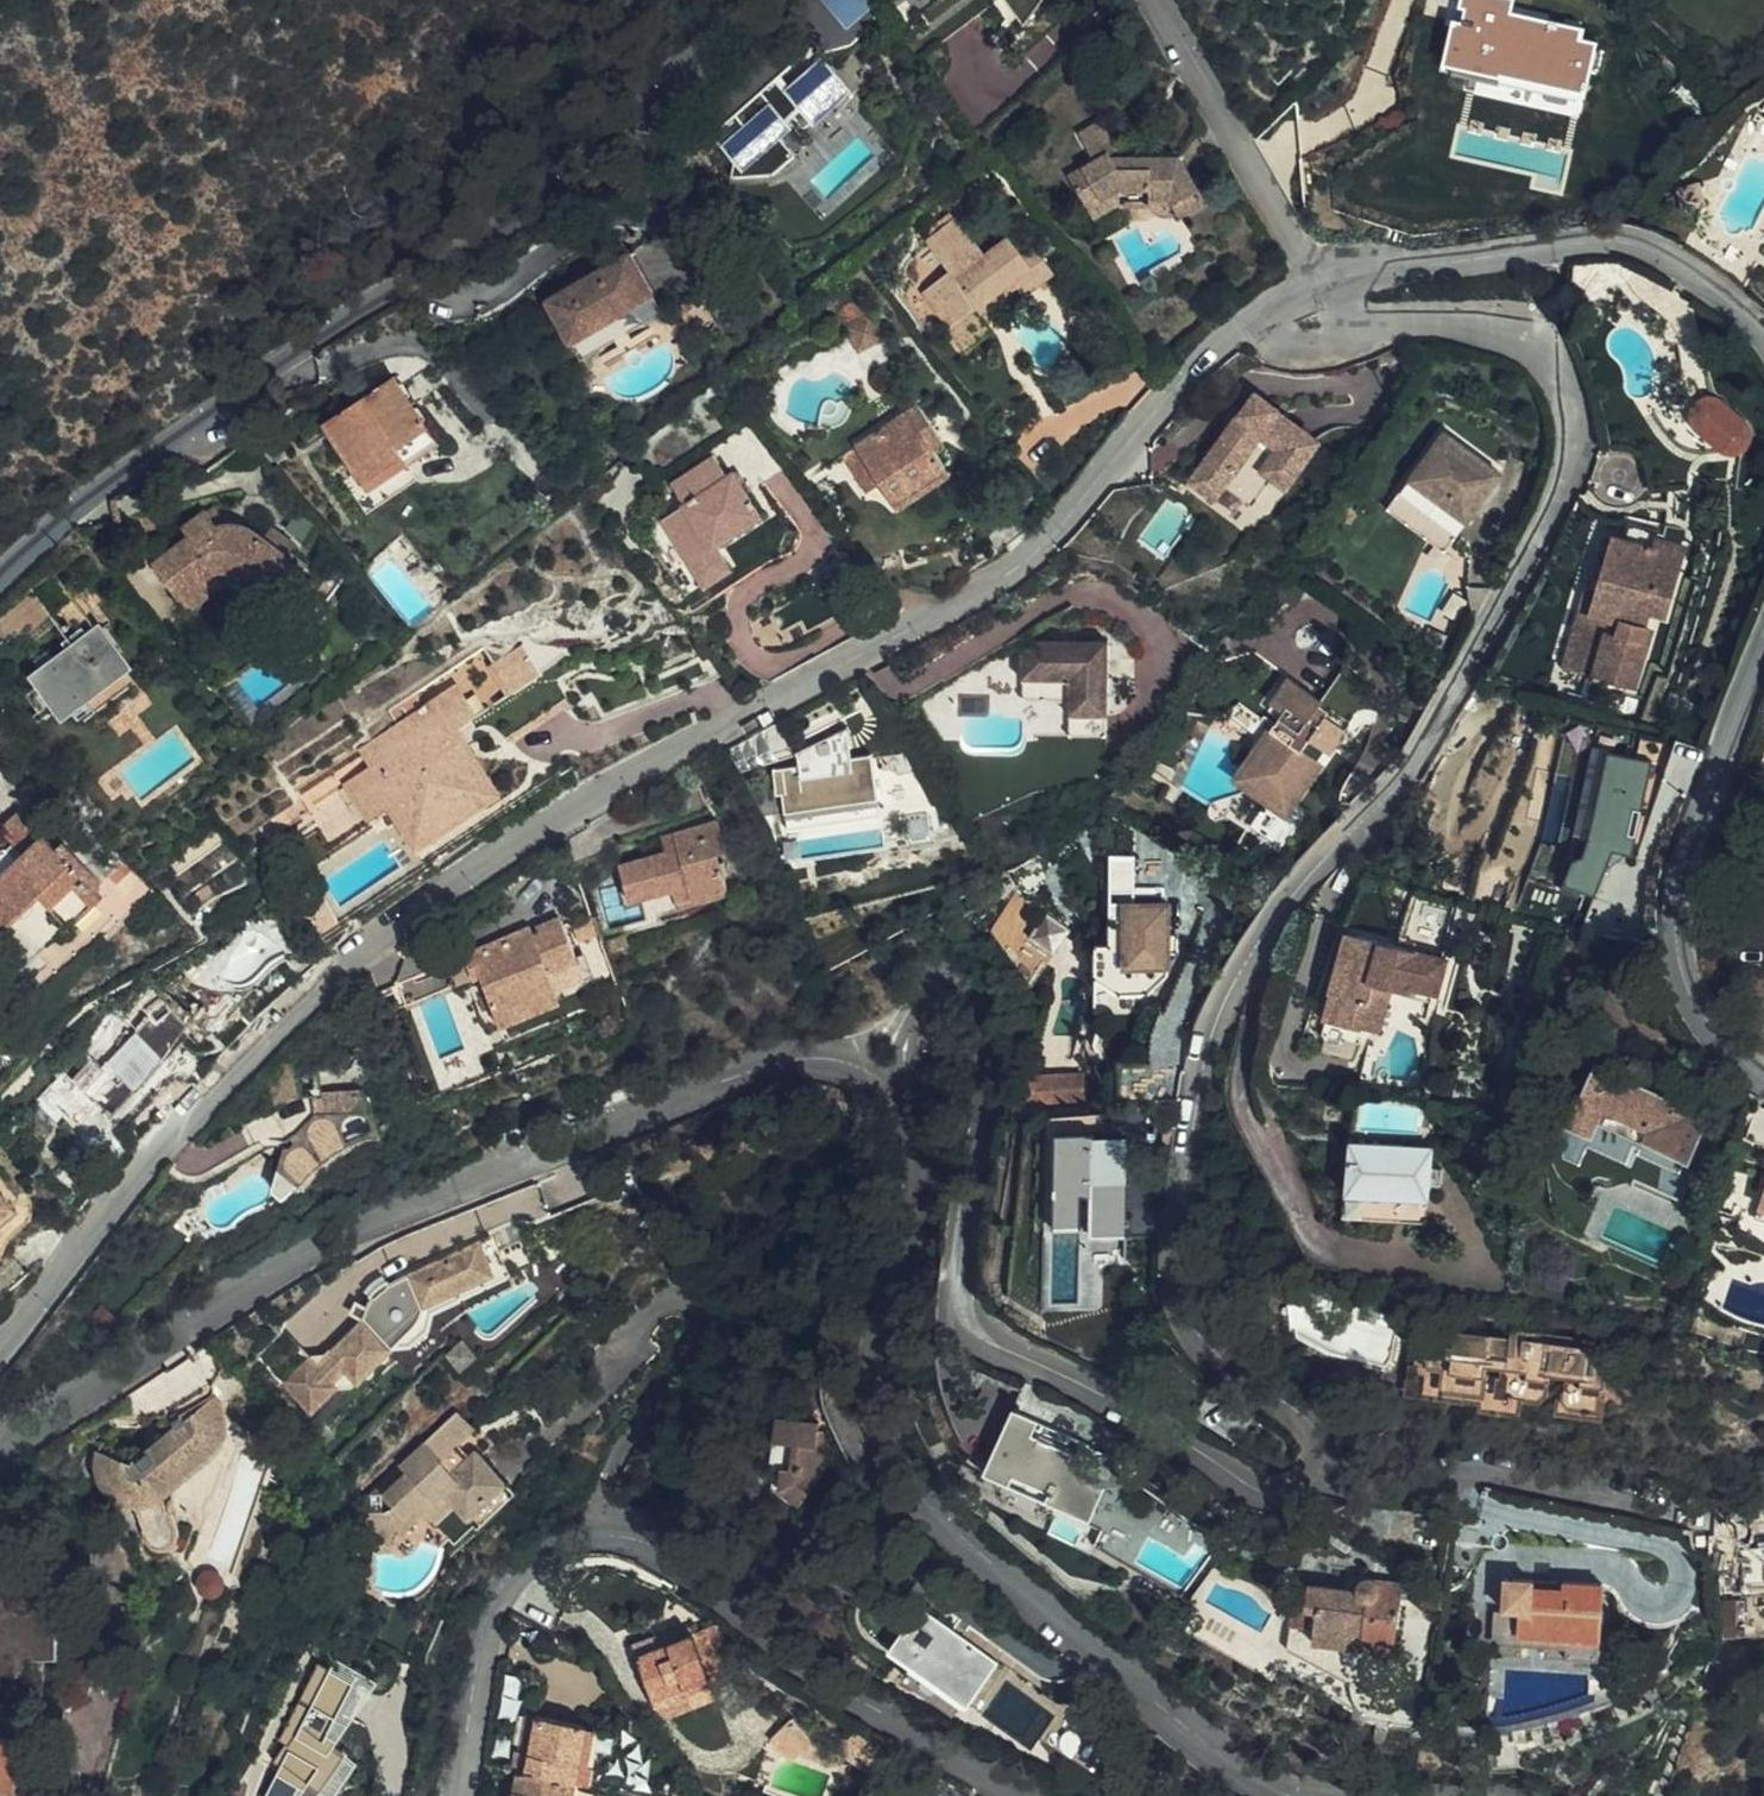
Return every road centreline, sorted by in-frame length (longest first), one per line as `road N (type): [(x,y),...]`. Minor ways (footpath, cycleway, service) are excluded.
road 1 (residential): [(1354,332),(1471,324),(1515,337),(1551,367),(1574,455),(1559,505),(1413,771),(1280,909),(1206,1053),(1182,1202),(1179,1289),(1204,1345),(1319,1432),(1324,1467),(1308,1489),(1273,1495),(1236,1479),(1192,1445),(971,1331),(958,1303),(956,1254),(1002,1027),(999,1002),(976,983),(945,981),(916,999),(875,1071)]
road 2 (residential): [(0,1349),(185,1117),(274,1025),(382,937),(541,828),(809,679),(980,594),(1047,543),(1206,351),(1254,317)]
road 3 (residential): [(875,1071),(838,1061),(785,1064),(710,1086),(347,1236),(300,1256),(0,1449)]
road 4 (unclassified): [(0,584),(78,507),(145,458),(493,233),(753,0)]
road 5 (residential): [(1292,1795),(1227,1761),(921,1493),(896,1457),(882,1400),(884,1345),(920,1211),(923,1154),(903,1099),(875,1071)]
road 6 (residential): [(456,1795),(475,1672),(505,1585),(539,1552),(585,1536),(635,1542),(879,1711),(1037,1795)]
road 7 (residential): [(1763,629),(1678,868),(1676,927),(1688,992),(1718,1043),(1763,1079)]
road 8 (residential): [(1343,277),(1609,241),(1688,272),(1763,336)]
road 9 (residential): [(1313,285),(1156,0)]

